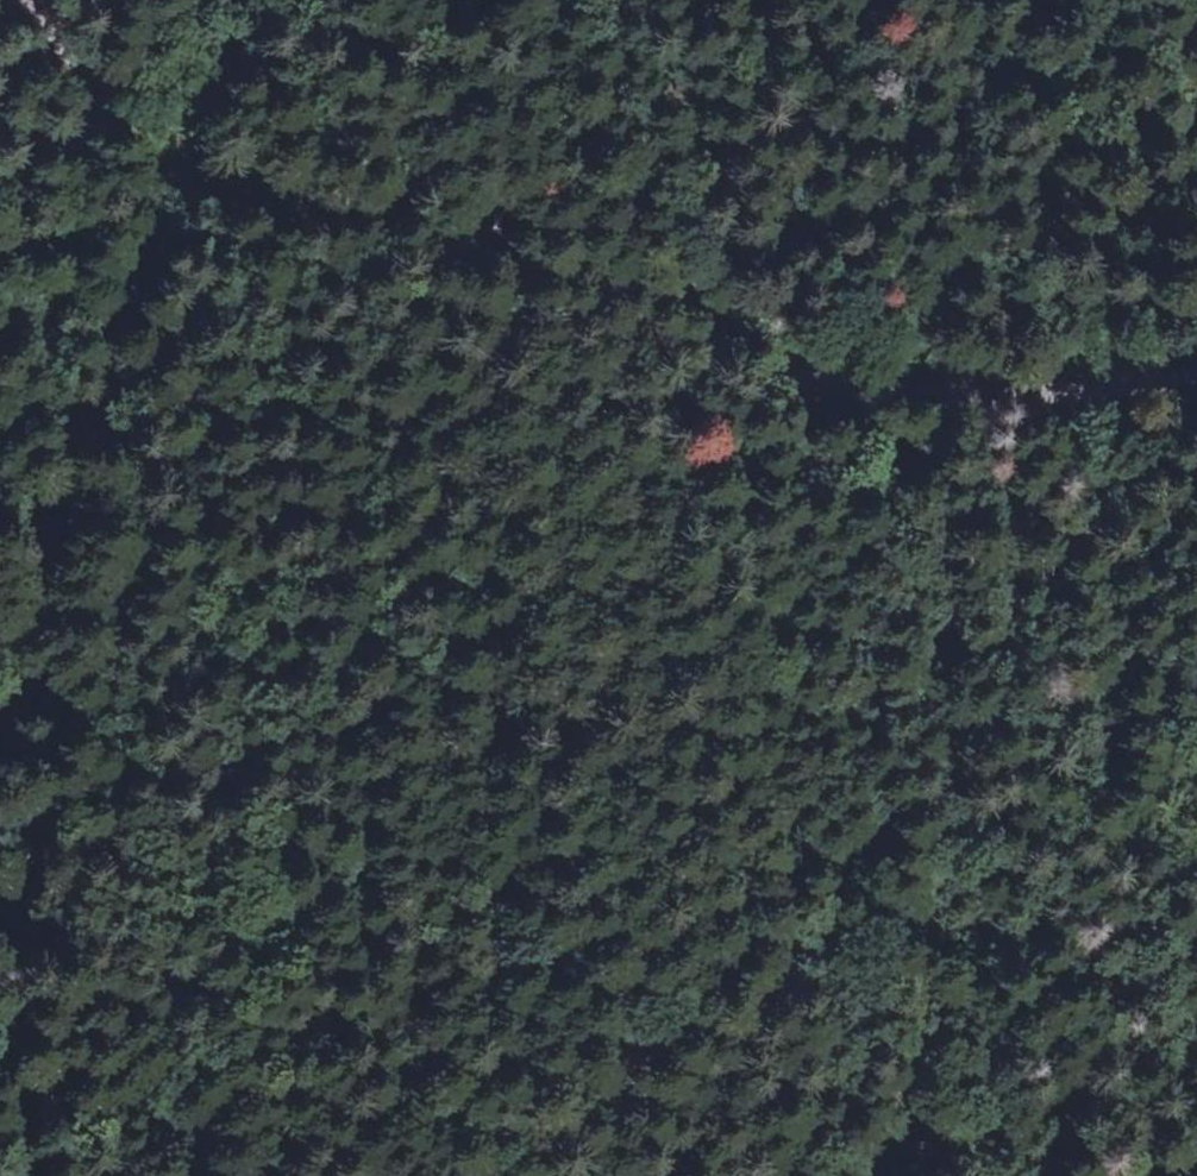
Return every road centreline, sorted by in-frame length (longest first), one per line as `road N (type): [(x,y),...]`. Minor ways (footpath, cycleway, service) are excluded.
road 1 (tertiary): [(9,0),(47,39),(105,137),(229,211),(456,245),(863,395),(1057,404),(1196,383)]
road 2 (track): [(38,1175),(23,1092),(0,1042)]

